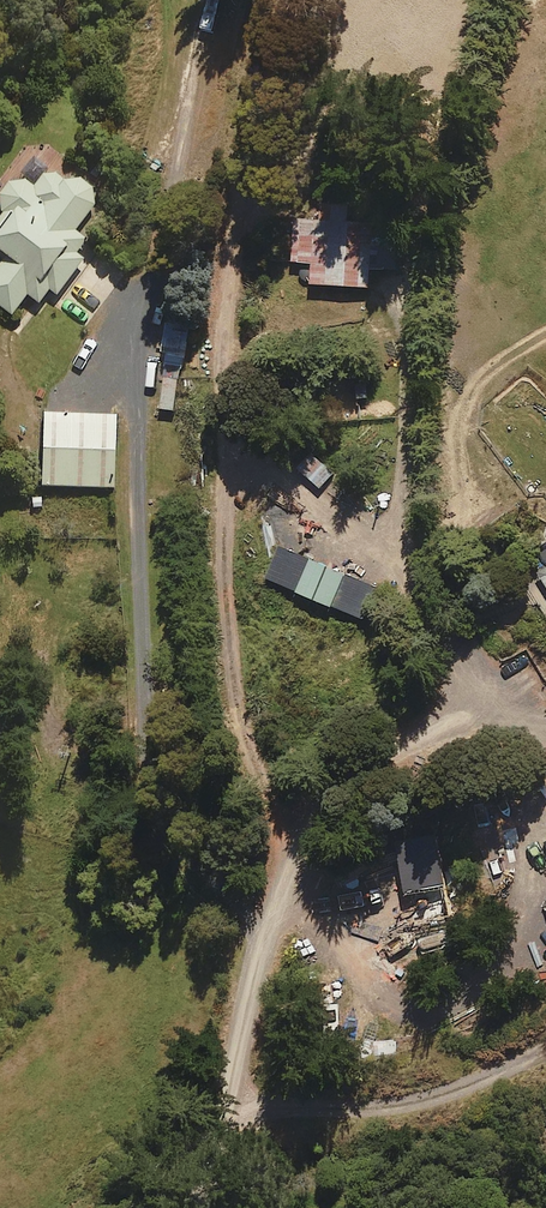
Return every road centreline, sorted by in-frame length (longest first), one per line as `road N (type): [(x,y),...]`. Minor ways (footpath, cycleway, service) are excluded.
road 1 (unclassified): [(158,1207),(198,1117),(244,948),(212,452),(216,142),(246,0)]

